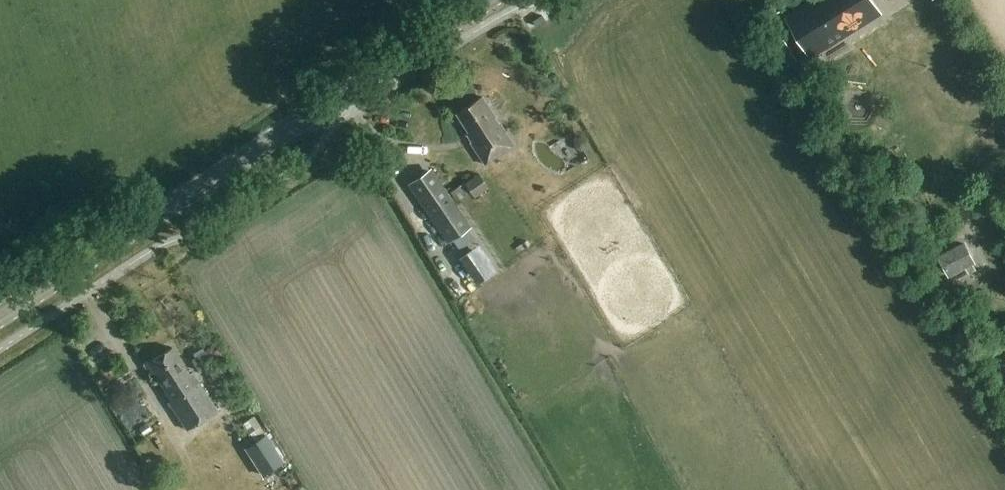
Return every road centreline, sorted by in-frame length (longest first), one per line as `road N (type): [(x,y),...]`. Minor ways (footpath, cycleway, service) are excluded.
road 1 (secondary): [(0,316),(486,0)]

